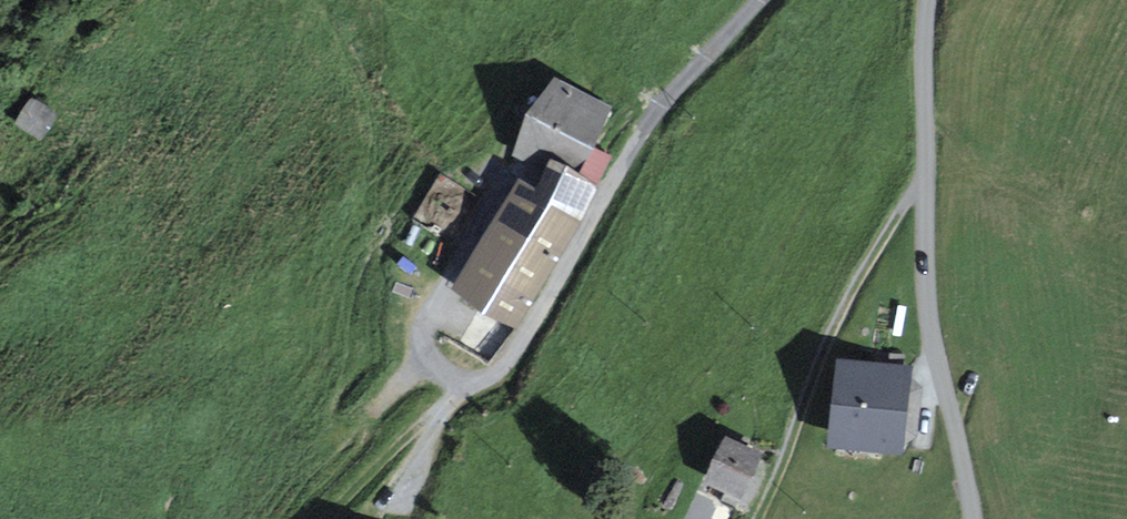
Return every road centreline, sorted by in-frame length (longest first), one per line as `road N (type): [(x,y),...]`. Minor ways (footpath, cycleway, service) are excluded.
road 1 (track): [(498,192),(427,321),(430,356),(447,374),(482,387),(529,335),(641,139),(764,0)]
road 2 (unclassified): [(928,0),(926,302),(973,518)]
road 3 (track): [(926,185),(852,296),(758,518)]
road 4 (track): [(453,376),(430,448),(375,513)]
road 5 (track): [(445,420),(430,420),(402,445),(336,518)]

